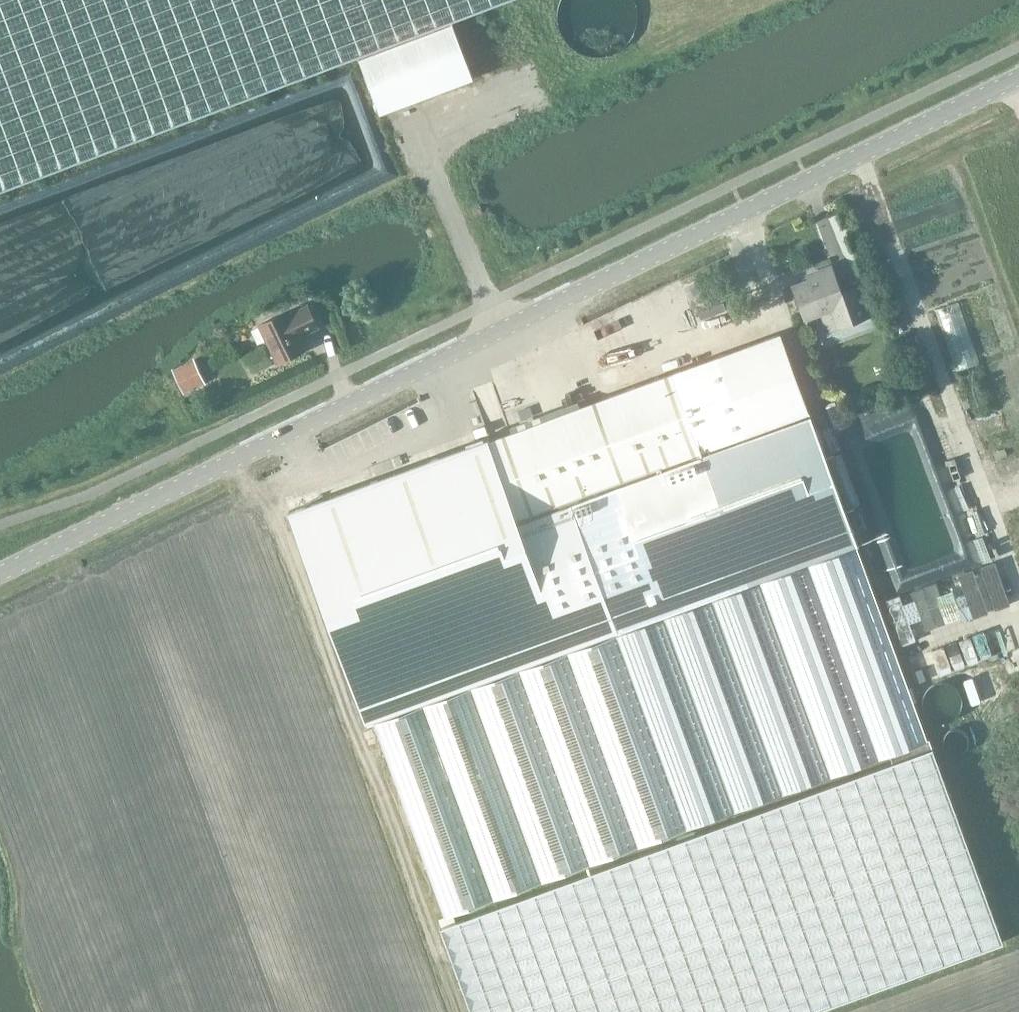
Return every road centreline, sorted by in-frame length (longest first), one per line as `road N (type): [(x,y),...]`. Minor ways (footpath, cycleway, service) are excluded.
road 1 (unclassified): [(0,573),(1018,77)]

